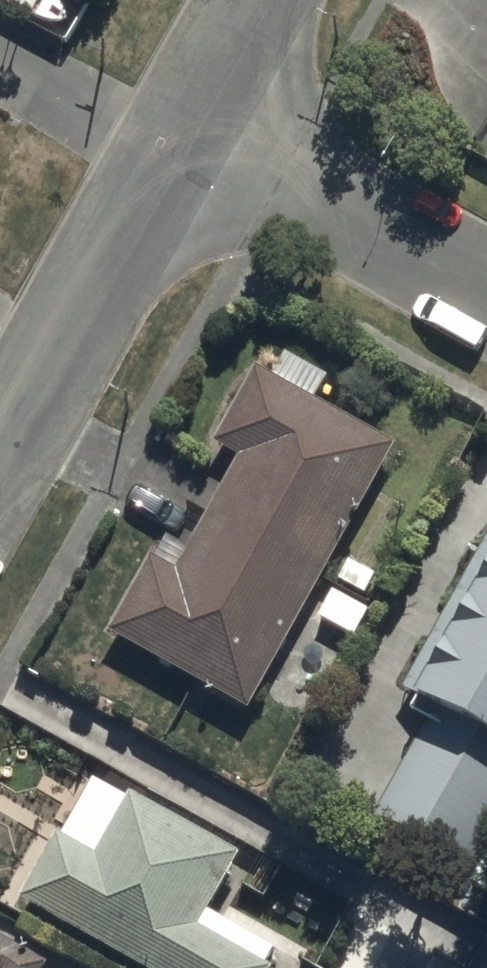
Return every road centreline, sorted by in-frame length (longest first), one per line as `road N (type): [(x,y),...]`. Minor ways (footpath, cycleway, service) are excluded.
road 1 (residential): [(188,124),(0,457)]
road 2 (residential): [(188,124),(486,292)]
road 3 (residential): [(188,124),(118,123),(0,57)]
road 4 (residential): [(258,0),(188,124)]

